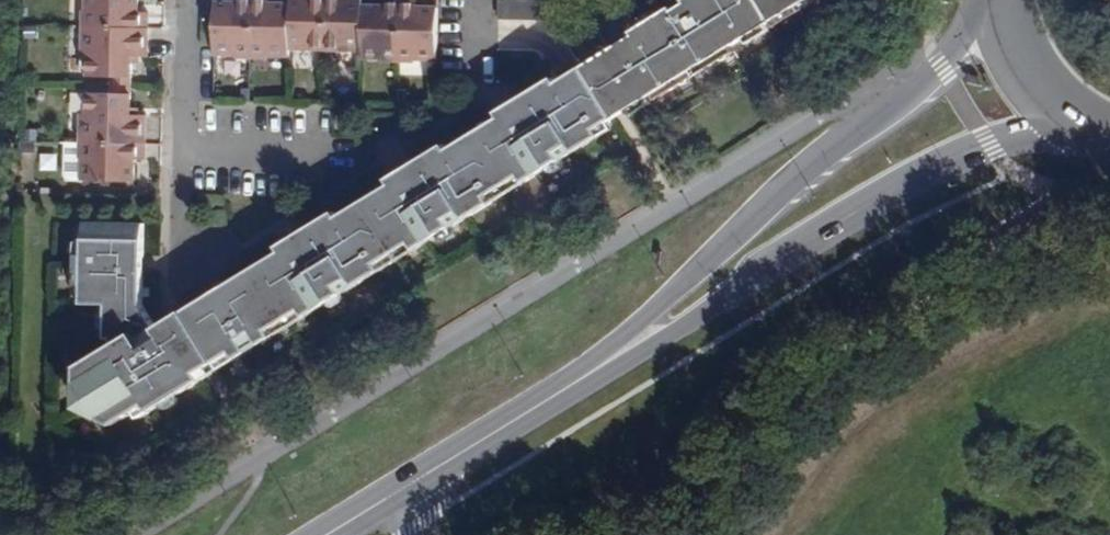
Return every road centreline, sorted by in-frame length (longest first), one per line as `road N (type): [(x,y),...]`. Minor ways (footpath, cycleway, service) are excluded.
road 1 (tertiary): [(602,361),(983,144),(1092,128)]
road 2 (tertiary): [(990,0),(940,75),(602,361)]
road 3 (residential): [(197,254),(200,0)]
road 4 (tertiary): [(429,469),(602,361)]
road 5 (tertiary): [(1005,0),(1028,67),(1092,128)]
road 6 (tertiary): [(324,534),(429,469)]

